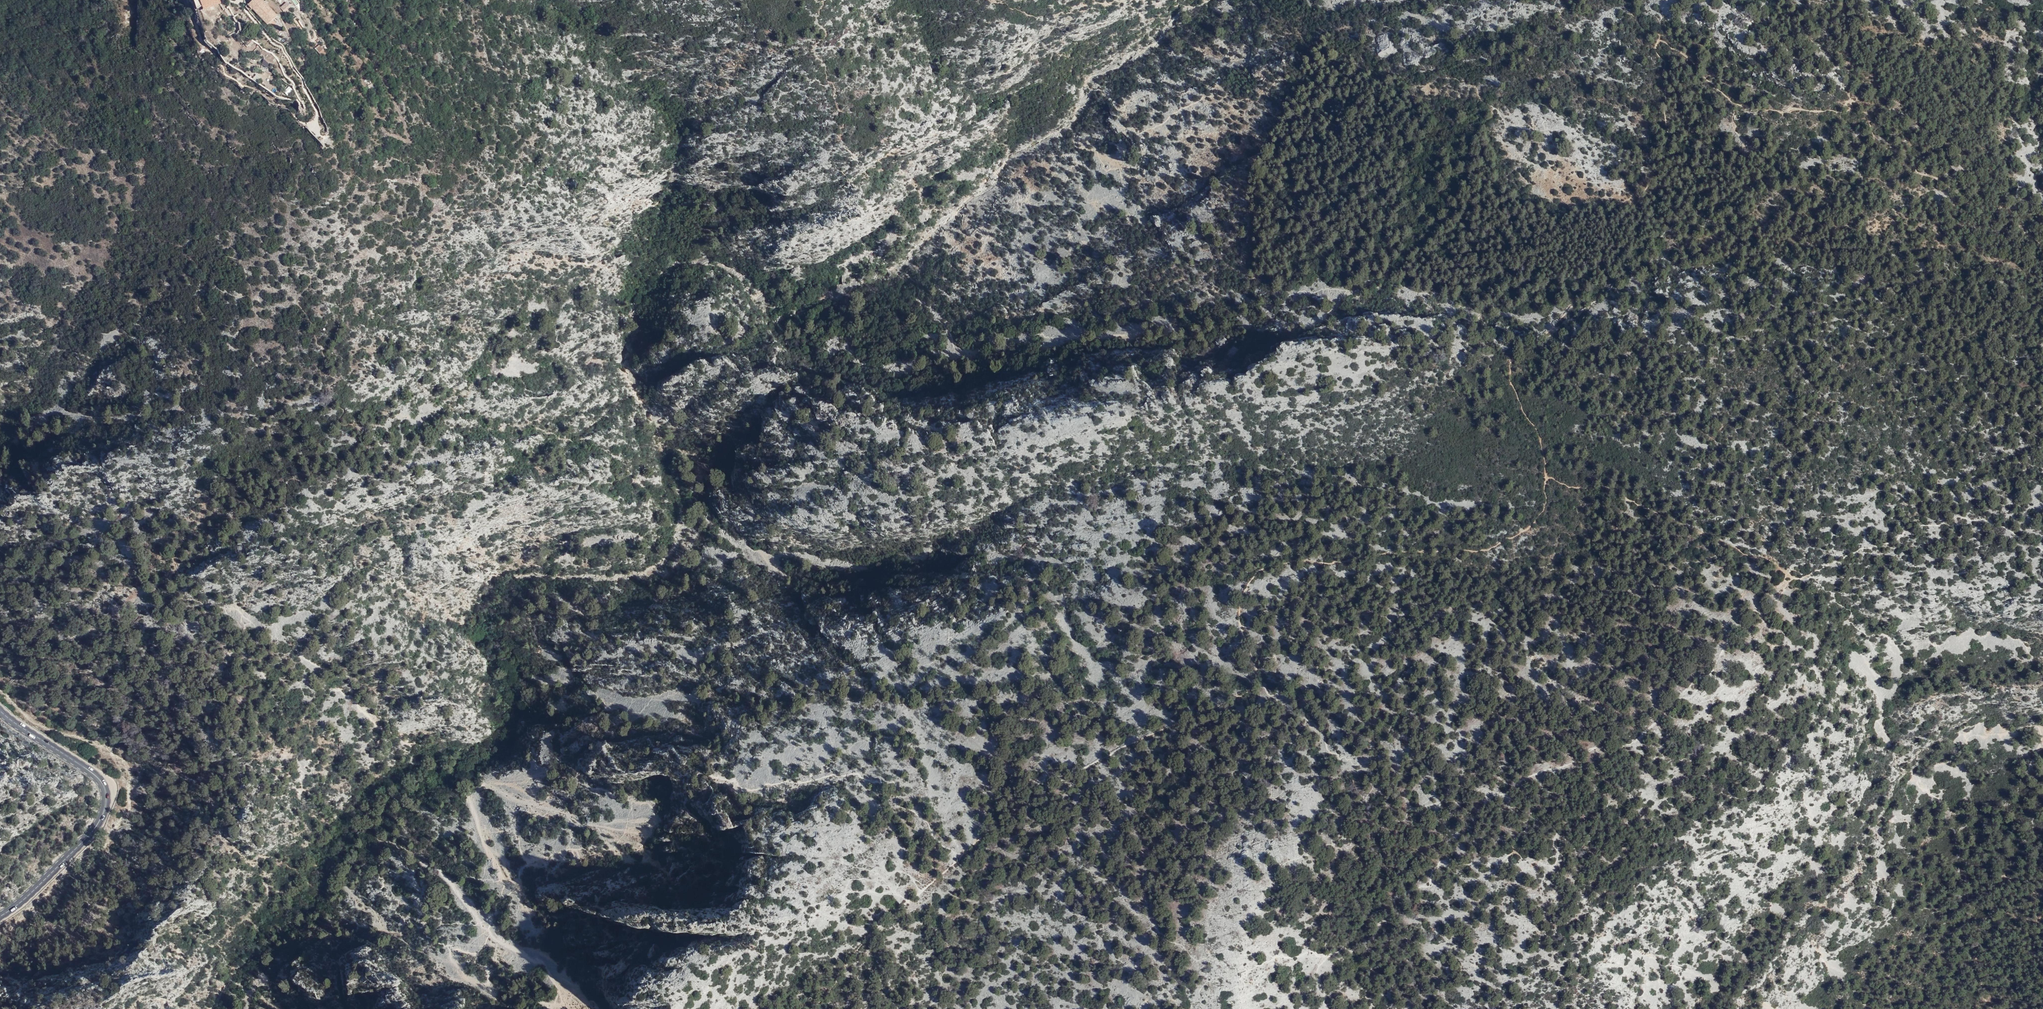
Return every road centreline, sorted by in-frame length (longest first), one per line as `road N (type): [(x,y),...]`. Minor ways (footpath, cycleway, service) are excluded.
road 1 (primary): [(0,710),(91,771),(107,799),(89,834),(0,916)]

